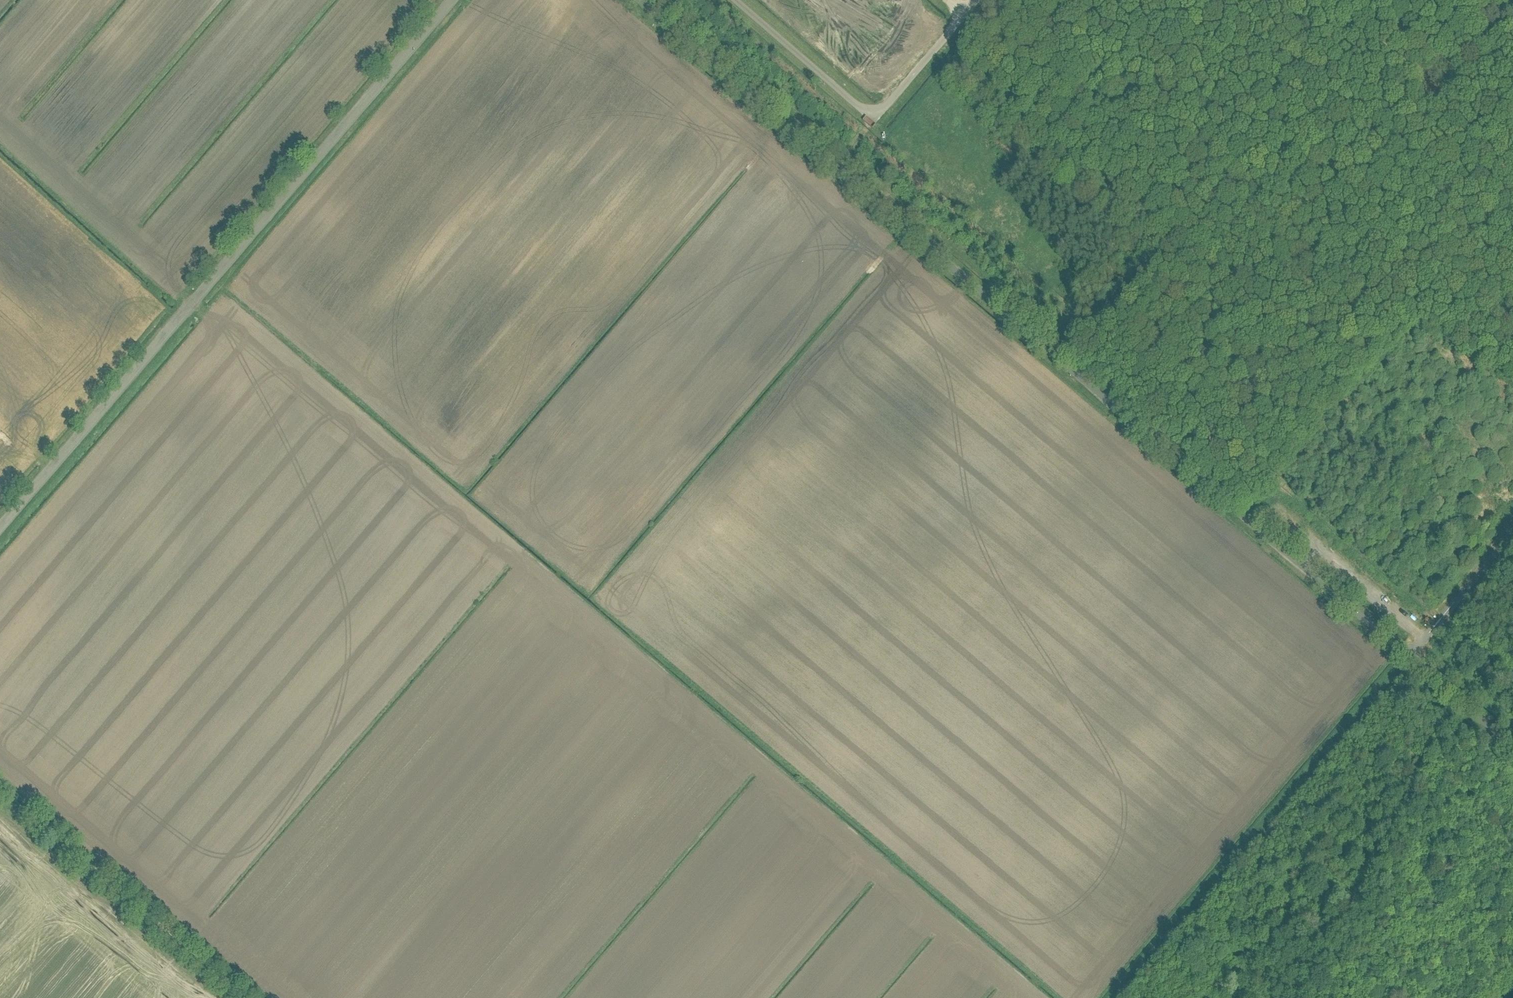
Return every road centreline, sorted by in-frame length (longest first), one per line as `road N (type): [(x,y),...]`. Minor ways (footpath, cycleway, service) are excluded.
road 1 (unclassified): [(1410,659),(637,0)]
road 2 (tertiary): [(0,530),(454,0)]
road 3 (track): [(0,791),(241,997)]
road 4 (unclassified): [(1512,751),(1410,659)]

